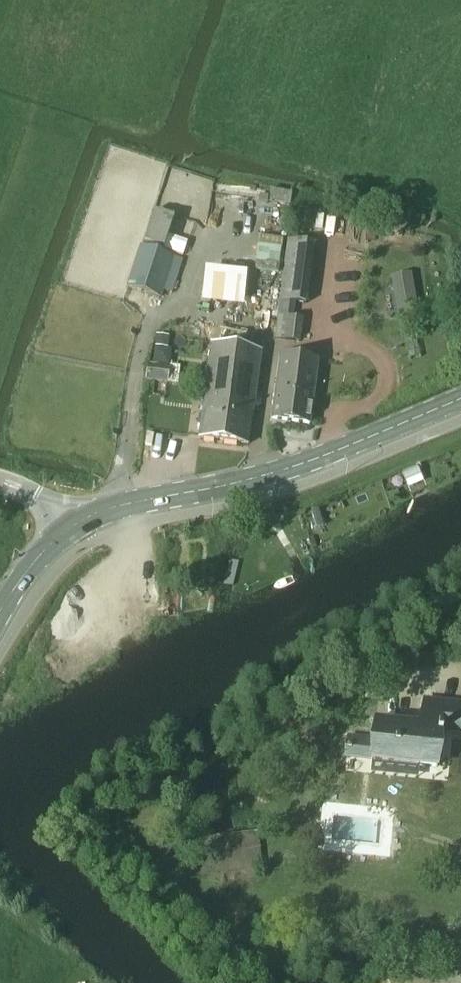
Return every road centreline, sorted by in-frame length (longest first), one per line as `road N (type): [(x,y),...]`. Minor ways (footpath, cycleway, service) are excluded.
road 1 (secondary): [(70,529),(120,506),(223,490),(303,466),(460,400)]

